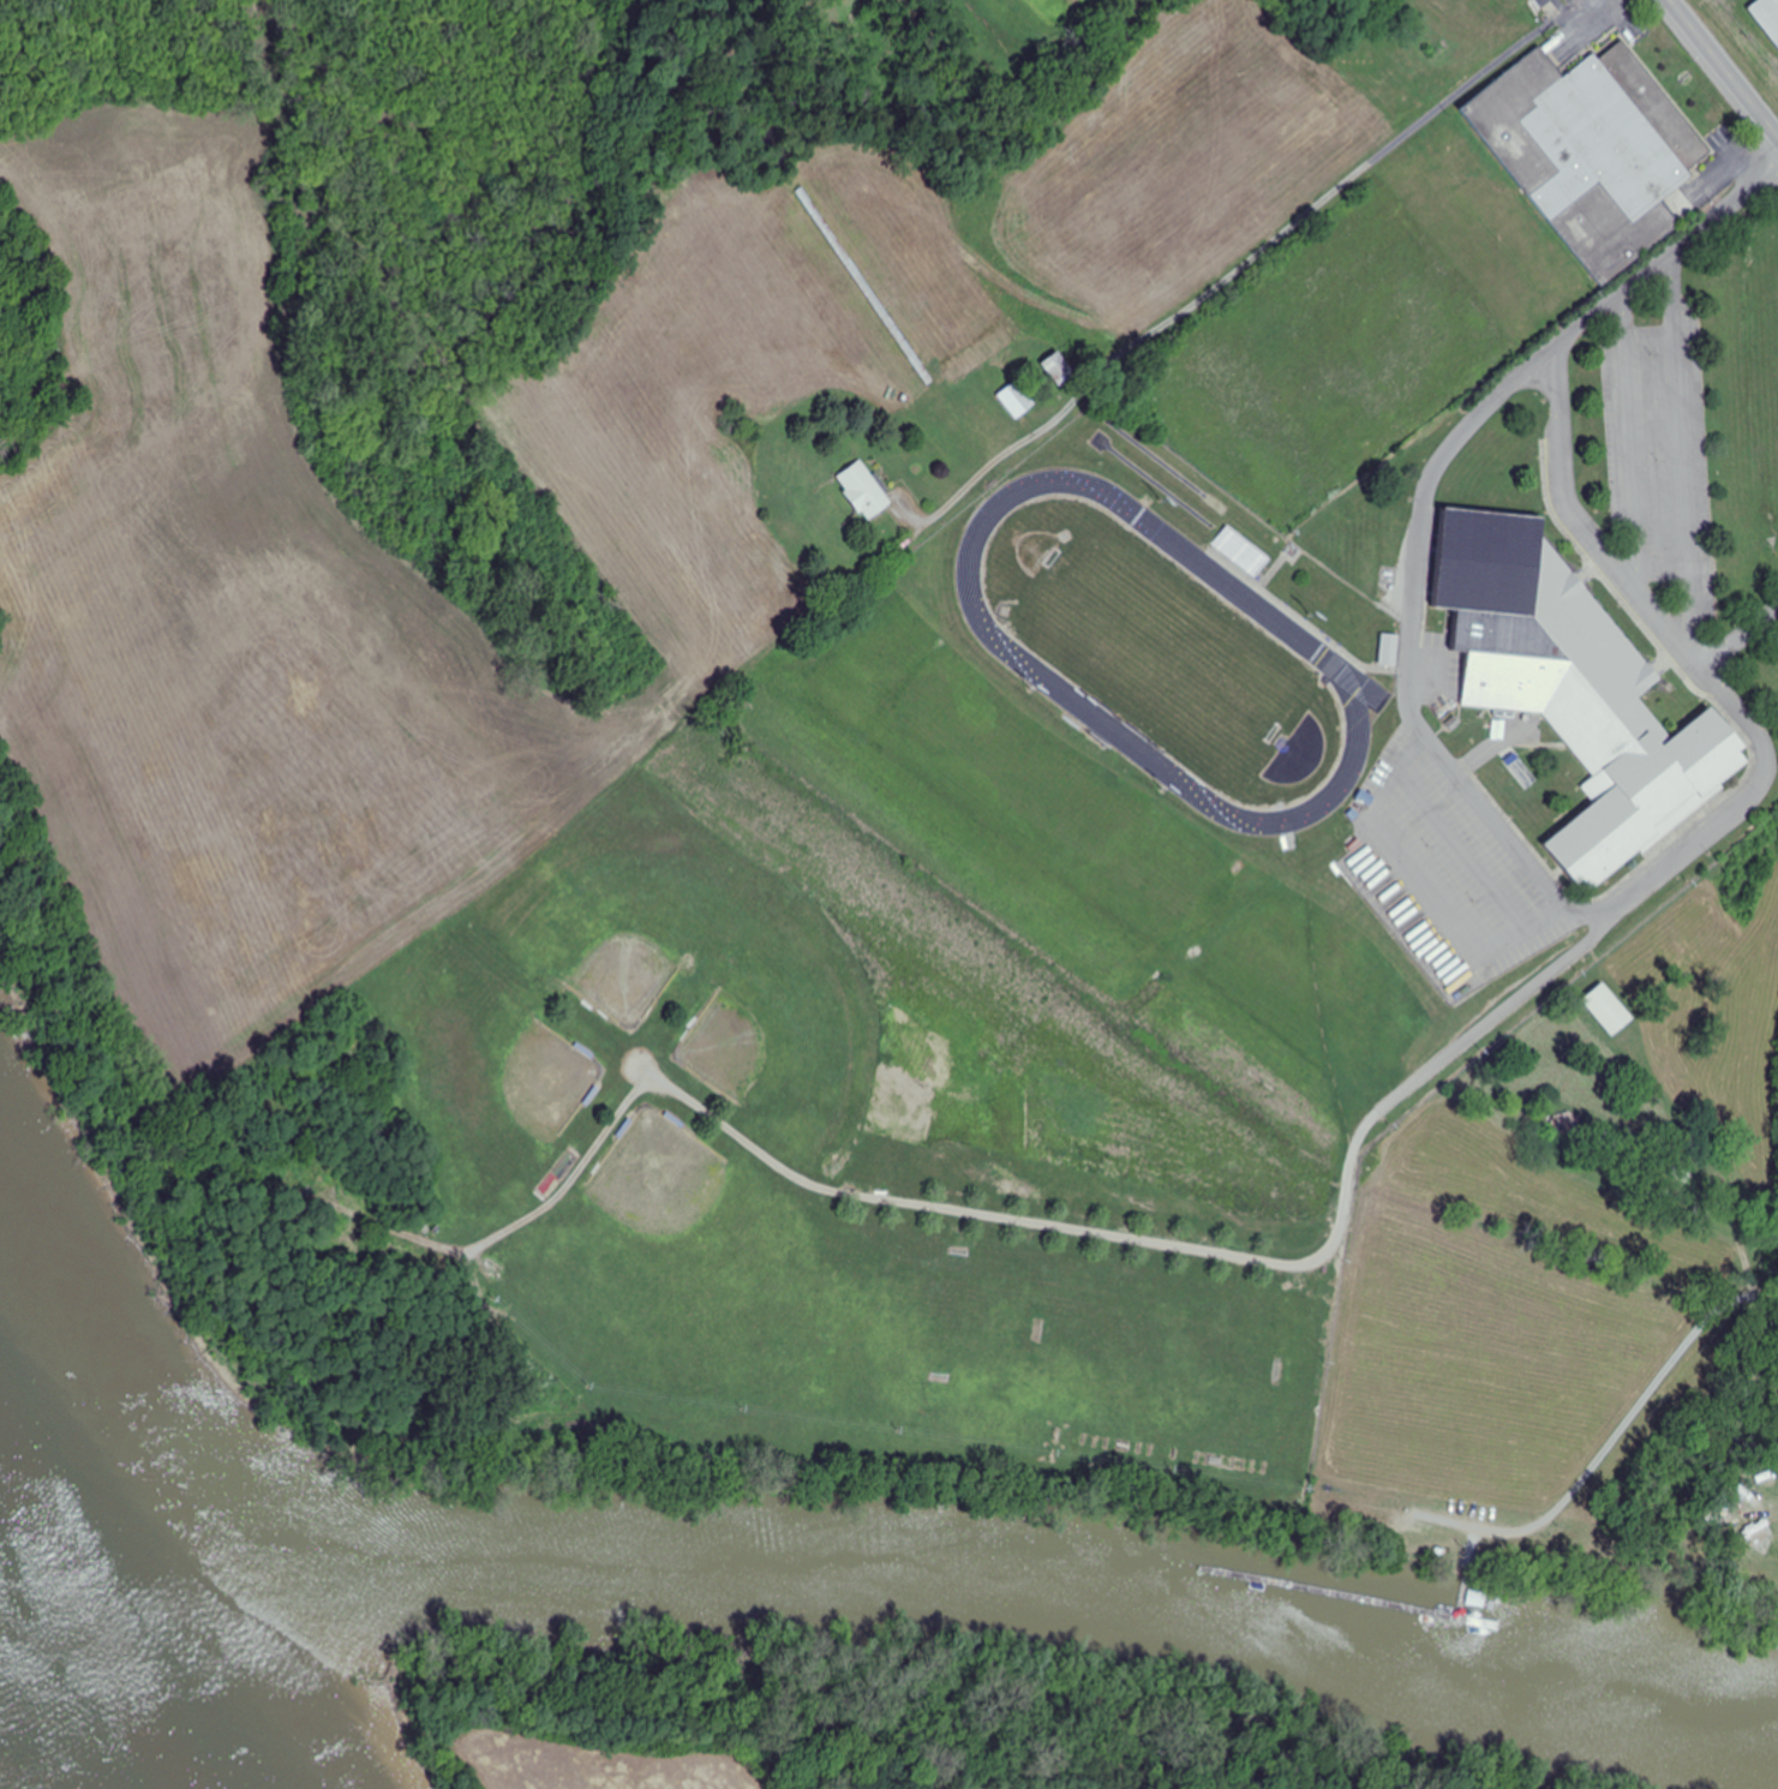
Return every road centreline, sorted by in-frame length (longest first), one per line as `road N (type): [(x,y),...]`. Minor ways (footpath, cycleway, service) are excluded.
road 1 (primary): [(1758,112),(1669,0)]

